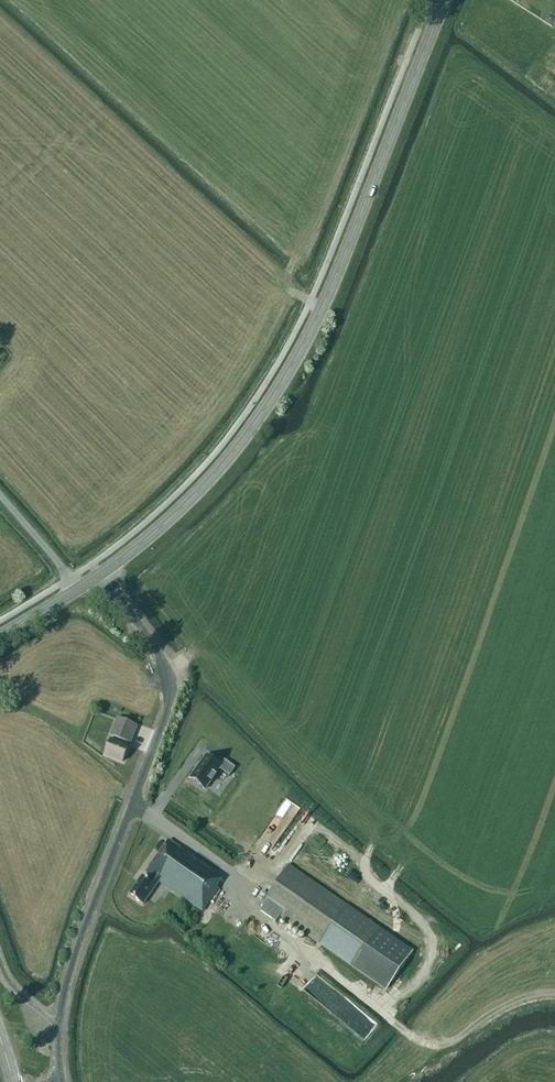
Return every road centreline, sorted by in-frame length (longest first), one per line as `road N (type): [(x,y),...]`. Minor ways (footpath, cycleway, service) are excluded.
road 1 (secondary): [(102,573),(195,495),(275,394),(332,284),(450,0)]
road 2 (unclassified): [(61,1081),(66,985),(173,691),(171,670),(102,573)]
road 3 (unclassified): [(77,590),(0,496)]

